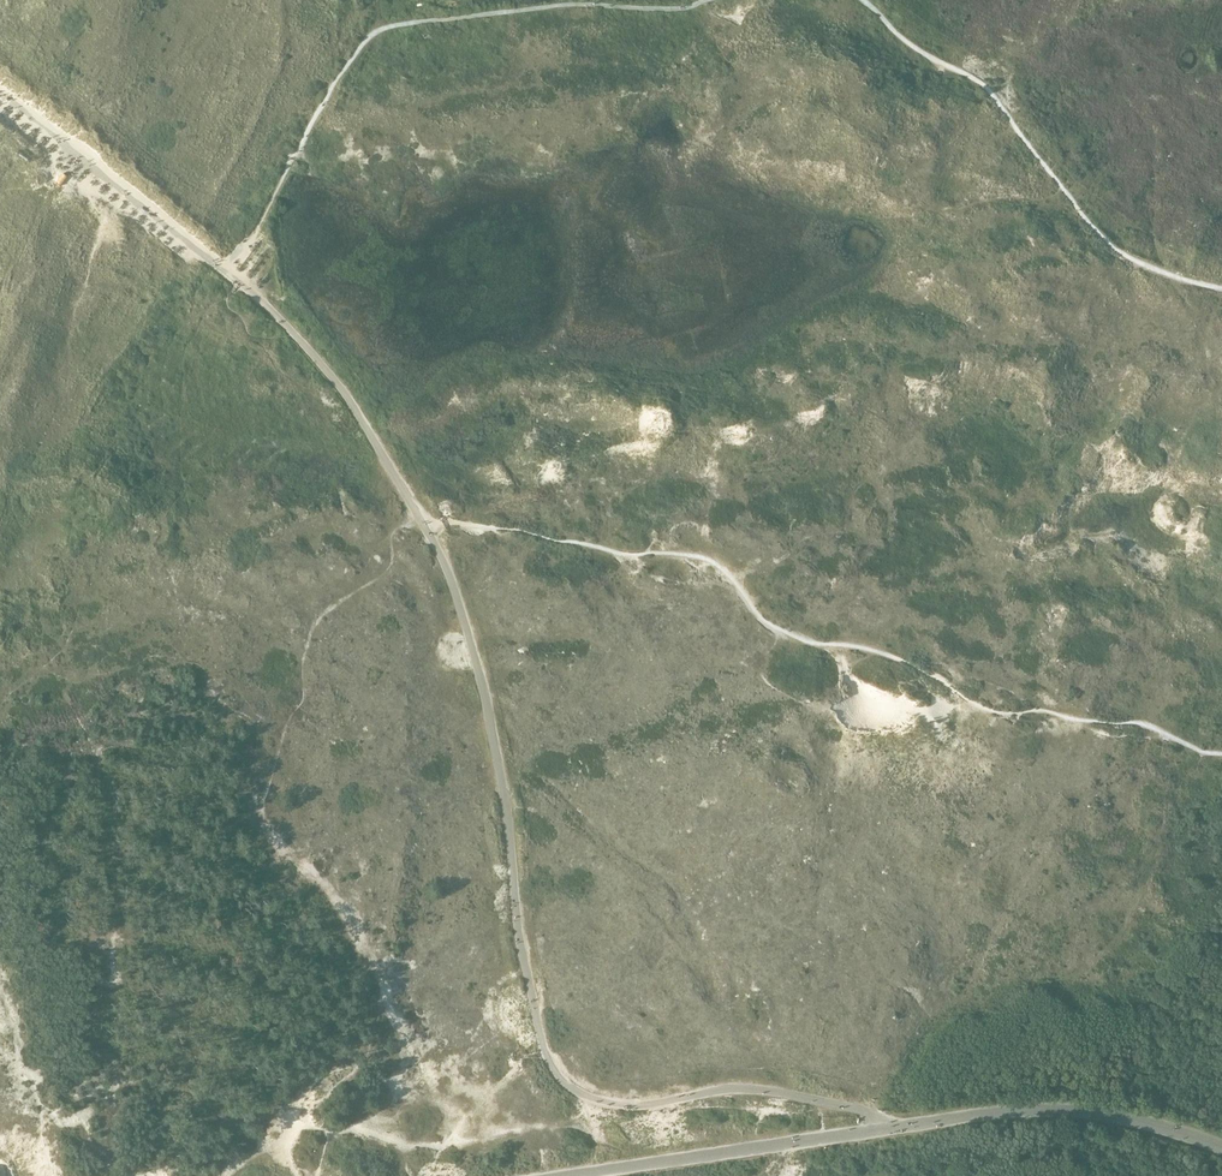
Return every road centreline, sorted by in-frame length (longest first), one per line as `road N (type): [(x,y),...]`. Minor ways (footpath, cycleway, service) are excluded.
road 1 (unclassified): [(895,1127),(864,1113),(745,1087),(624,1107),(565,1088),(542,1041),(505,788),(446,569),(346,397),(283,323),(221,268)]
road 2 (unclassified): [(1221,1149),(1060,1110),(895,1127)]
road 3 (unclassified): [(895,1127),(574,1175)]
road 4 (unclassified): [(0,96),(221,268)]

